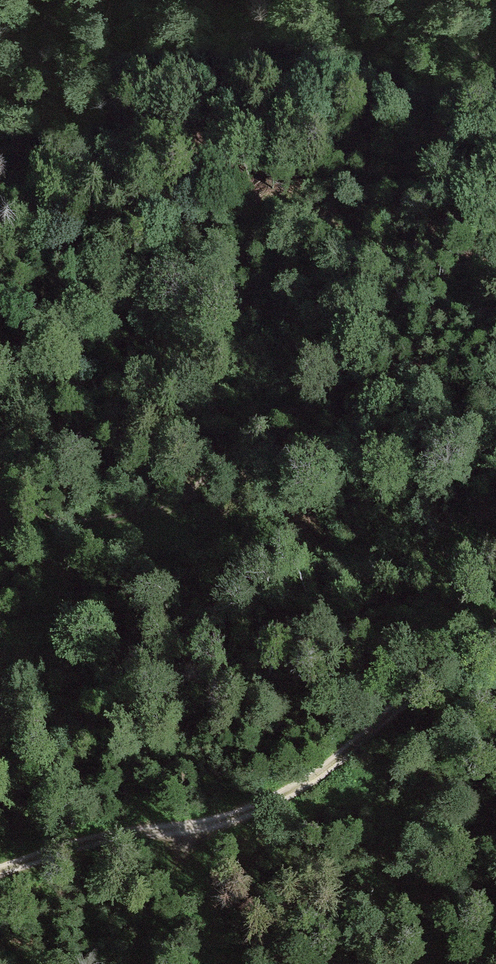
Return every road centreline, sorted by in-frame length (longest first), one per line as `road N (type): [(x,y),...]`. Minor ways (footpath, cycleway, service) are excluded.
road 1 (track): [(495,638),(325,772),(286,791),(96,839),(0,874)]
road 2 (track): [(495,406),(390,391),(342,394),(293,408),(252,433),(181,504),(145,516),(72,522),(0,515)]
road 3 (track): [(93,243),(219,226),(305,198),(495,169)]

